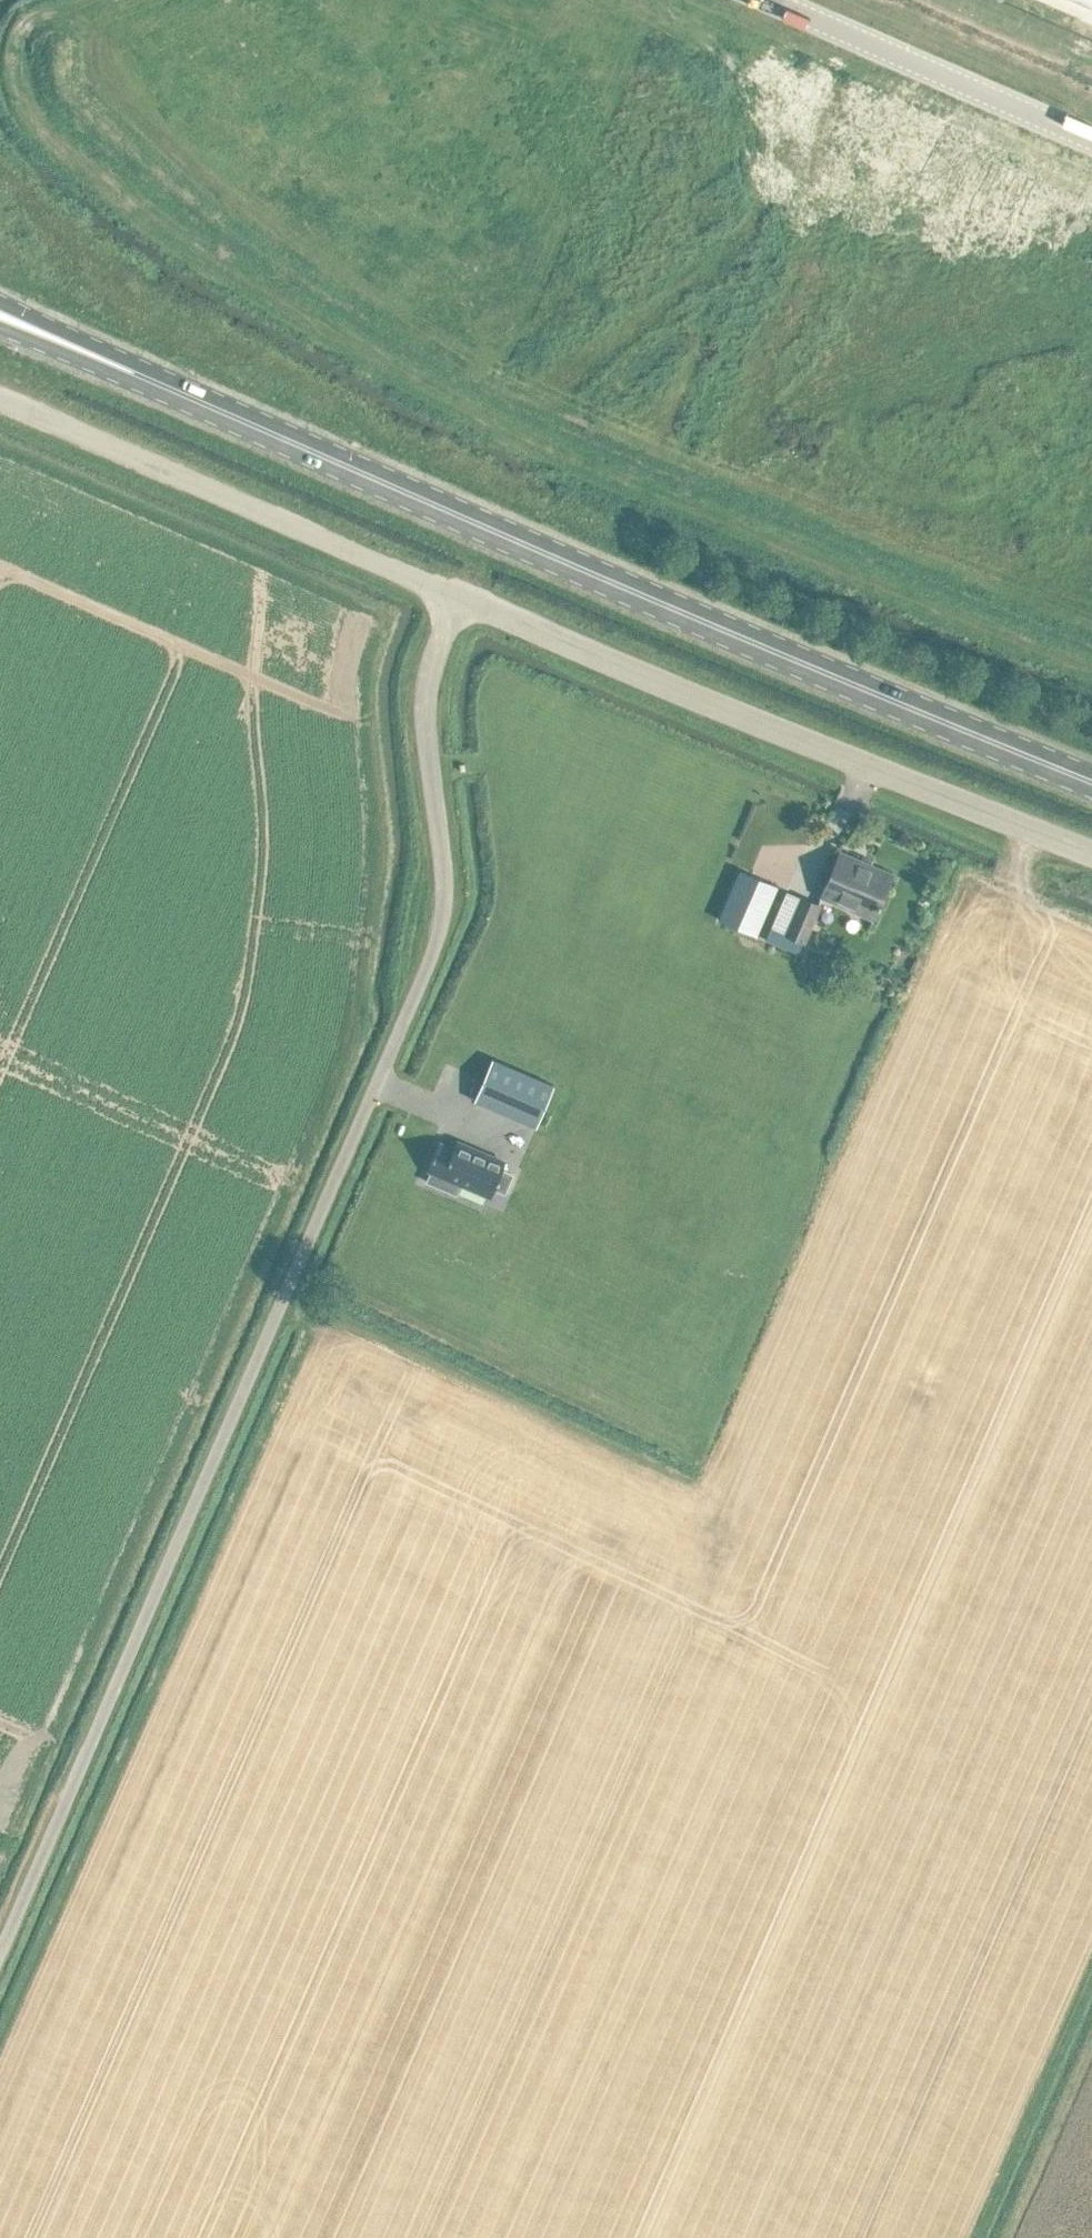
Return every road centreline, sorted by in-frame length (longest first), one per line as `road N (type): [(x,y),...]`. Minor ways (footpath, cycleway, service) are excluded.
road 1 (unclassified): [(0,1945),(433,957),(446,888),(423,697),(456,596)]
road 2 (primary): [(1091,784),(0,315)]
road 3 (unclassified): [(1091,849),(456,596)]
road 4 (unclassified): [(456,596),(0,399)]
road 5 (unclassified): [(1091,139),(770,0)]

